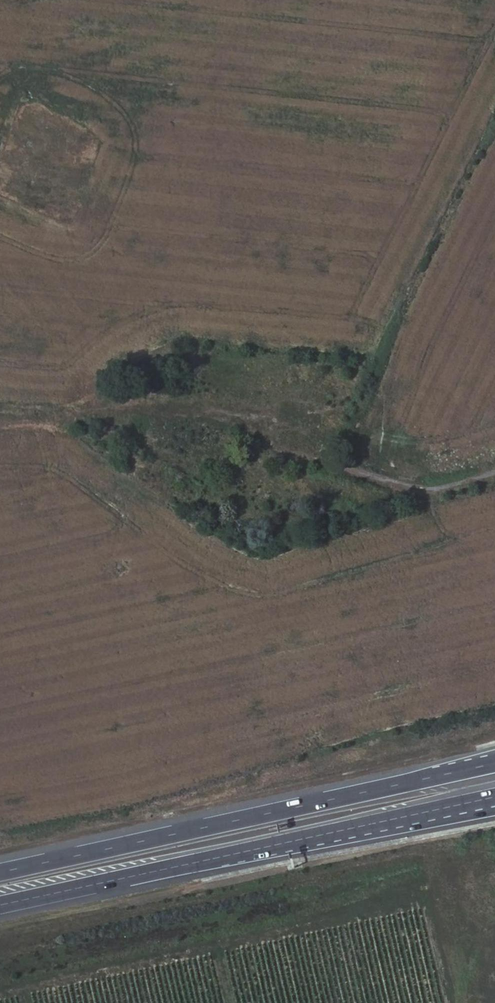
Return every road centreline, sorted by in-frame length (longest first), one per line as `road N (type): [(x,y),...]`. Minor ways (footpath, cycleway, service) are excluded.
road 1 (motorway): [(494,763),(0,872)]
road 2 (motorway): [(0,905),(487,798)]
road 3 (track): [(372,476),(227,411),(0,404)]

